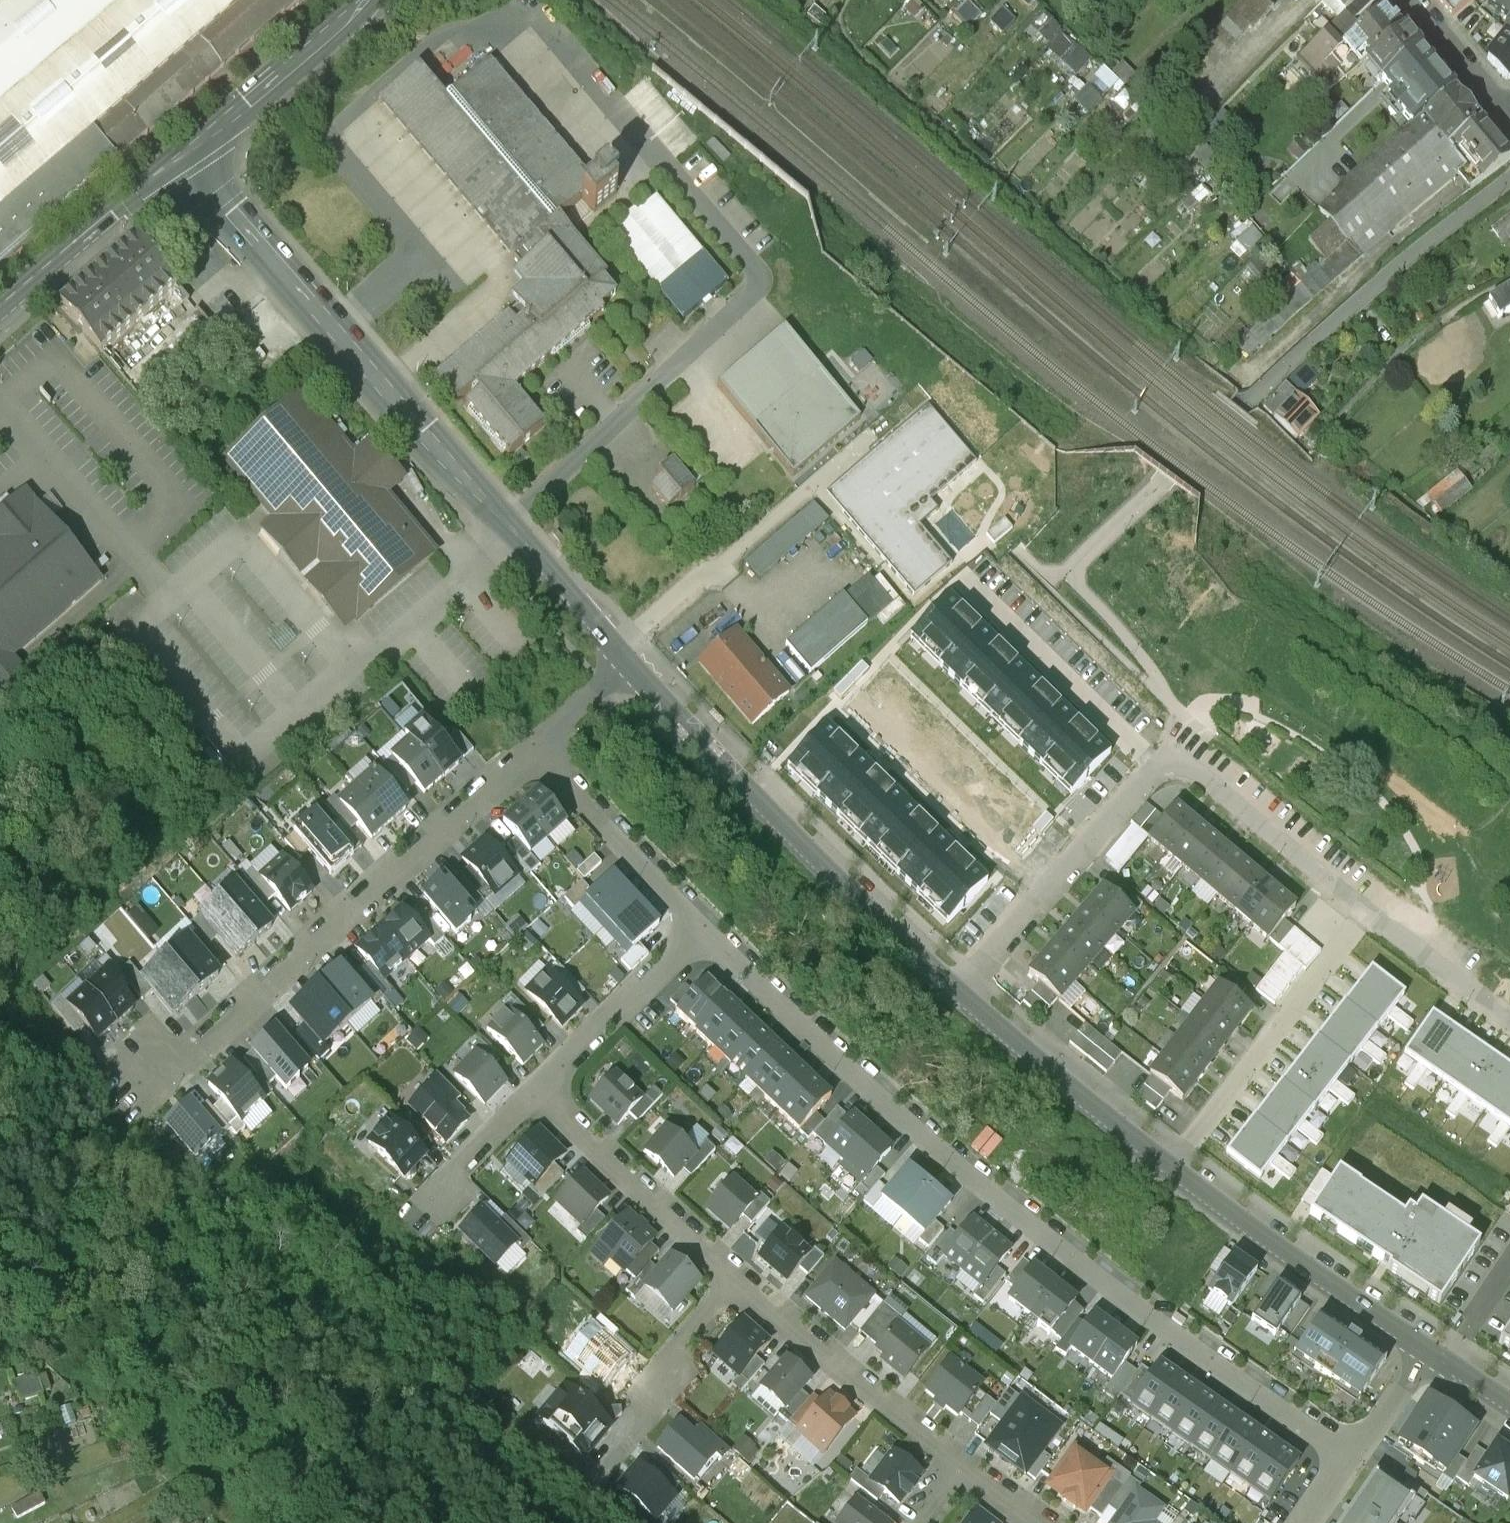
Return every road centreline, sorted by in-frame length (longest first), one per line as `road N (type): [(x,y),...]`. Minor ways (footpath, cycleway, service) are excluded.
road 1 (residential): [(701,932),(1085,1267),(1349,1458)]
road 2 (residential): [(185,156),(377,384),(627,658)]
road 3 (residential): [(1371,906),(1168,751),(957,990)]
road 4 (residential): [(627,658),(957,990)]
road 5 (residential): [(511,773),(162,1068)]
road 6 (residential): [(1170,1166),(1371,906)]
road 7 (residential): [(1170,1166),(1427,1351)]
road 8 (residential): [(748,1281),(971,1468)]
road 9 (residential): [(540,1089),(748,1281)]
road 10 (residential): [(957,990),(1170,1166)]
road 11 (residential): [(540,748),(701,932)]
road 12 (secondary): [(185,156),(0,310)]
road 13 (secondary): [(364,0),(185,156)]
road 14 (residential): [(540,1089),(701,932)]
road 15 (residential): [(1509,1013),(1371,906)]
road 16 (residential): [(748,1281),(649,1398)]
road 17 (residential): [(433,1198),(540,1089)]
road 18 (unclassified): [(1421,0),(1509,108)]
road 19 (residential): [(1427,1351),(1349,1458)]
road 20 (residential): [(627,658),(540,748)]

